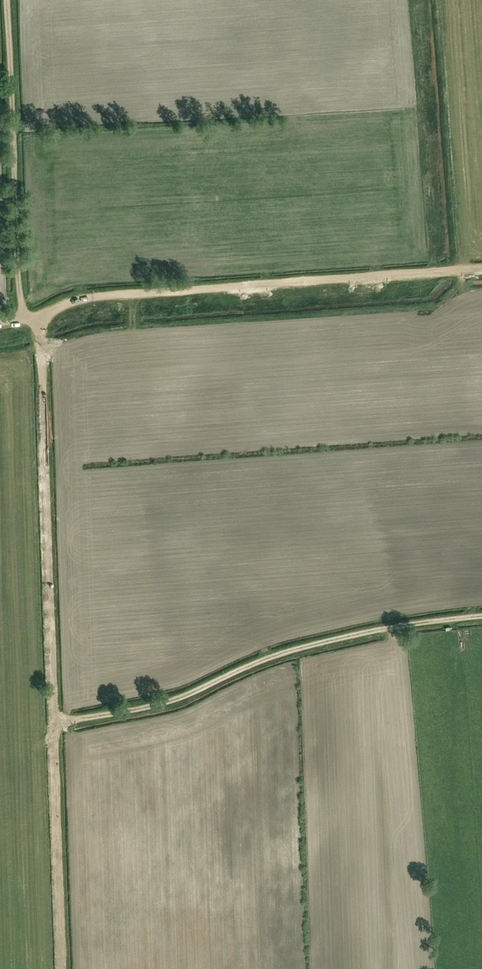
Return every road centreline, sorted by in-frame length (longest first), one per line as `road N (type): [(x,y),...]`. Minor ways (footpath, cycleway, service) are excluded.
road 1 (track): [(481,271),(86,298),(39,316)]
road 2 (track): [(481,616),(375,629),(261,660),(150,708),(55,724)]
road 3 (track): [(55,724),(39,316)]
road 4 (track): [(22,321),(9,0)]
road 5 (track): [(63,968),(55,724)]

